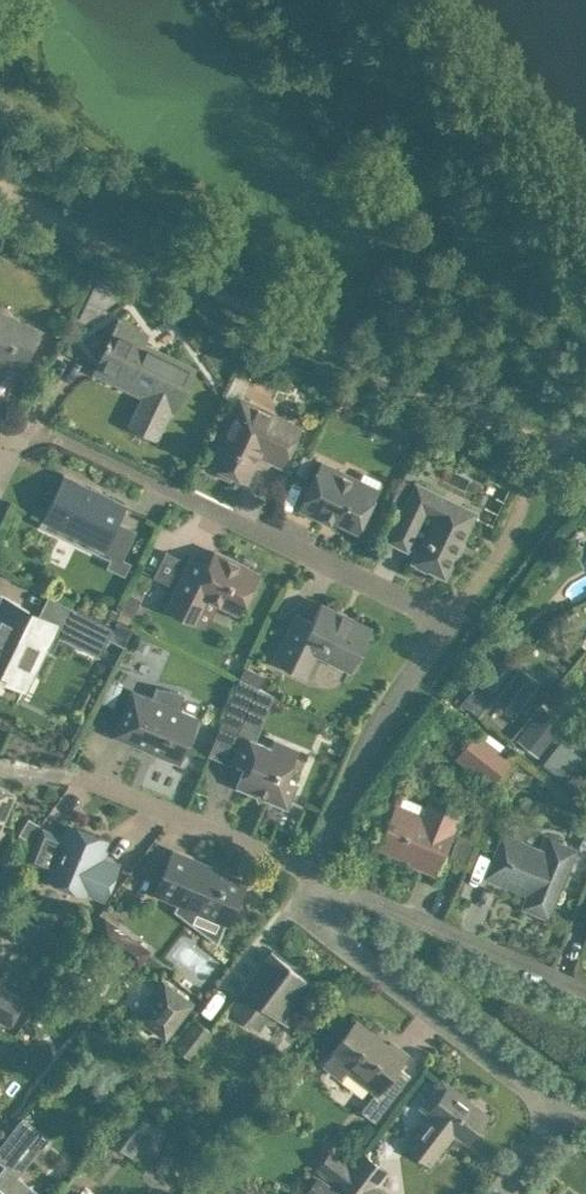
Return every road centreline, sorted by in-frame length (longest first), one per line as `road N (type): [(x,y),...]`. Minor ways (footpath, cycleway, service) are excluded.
road 1 (residential): [(53,436),(452,619),(352,773),(310,882)]
road 2 (unclassified): [(0,182),(546,447)]
road 3 (residential): [(310,882),(307,909),(321,930),(559,1112)]
road 4 (residential): [(310,882),(59,781),(0,766)]
road 5 (residential): [(585,989),(310,882)]

